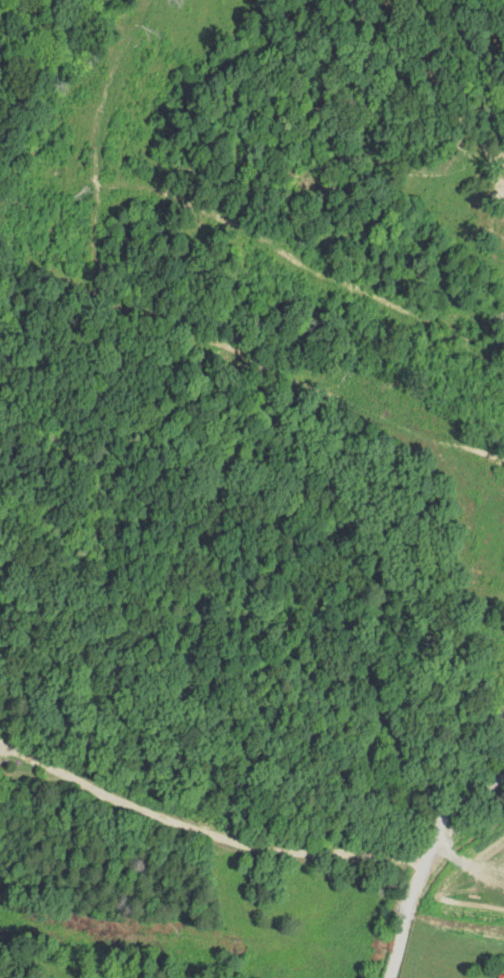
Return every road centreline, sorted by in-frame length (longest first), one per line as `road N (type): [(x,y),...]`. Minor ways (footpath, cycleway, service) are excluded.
road 1 (residential): [(399,977),(410,896),(503,795)]

